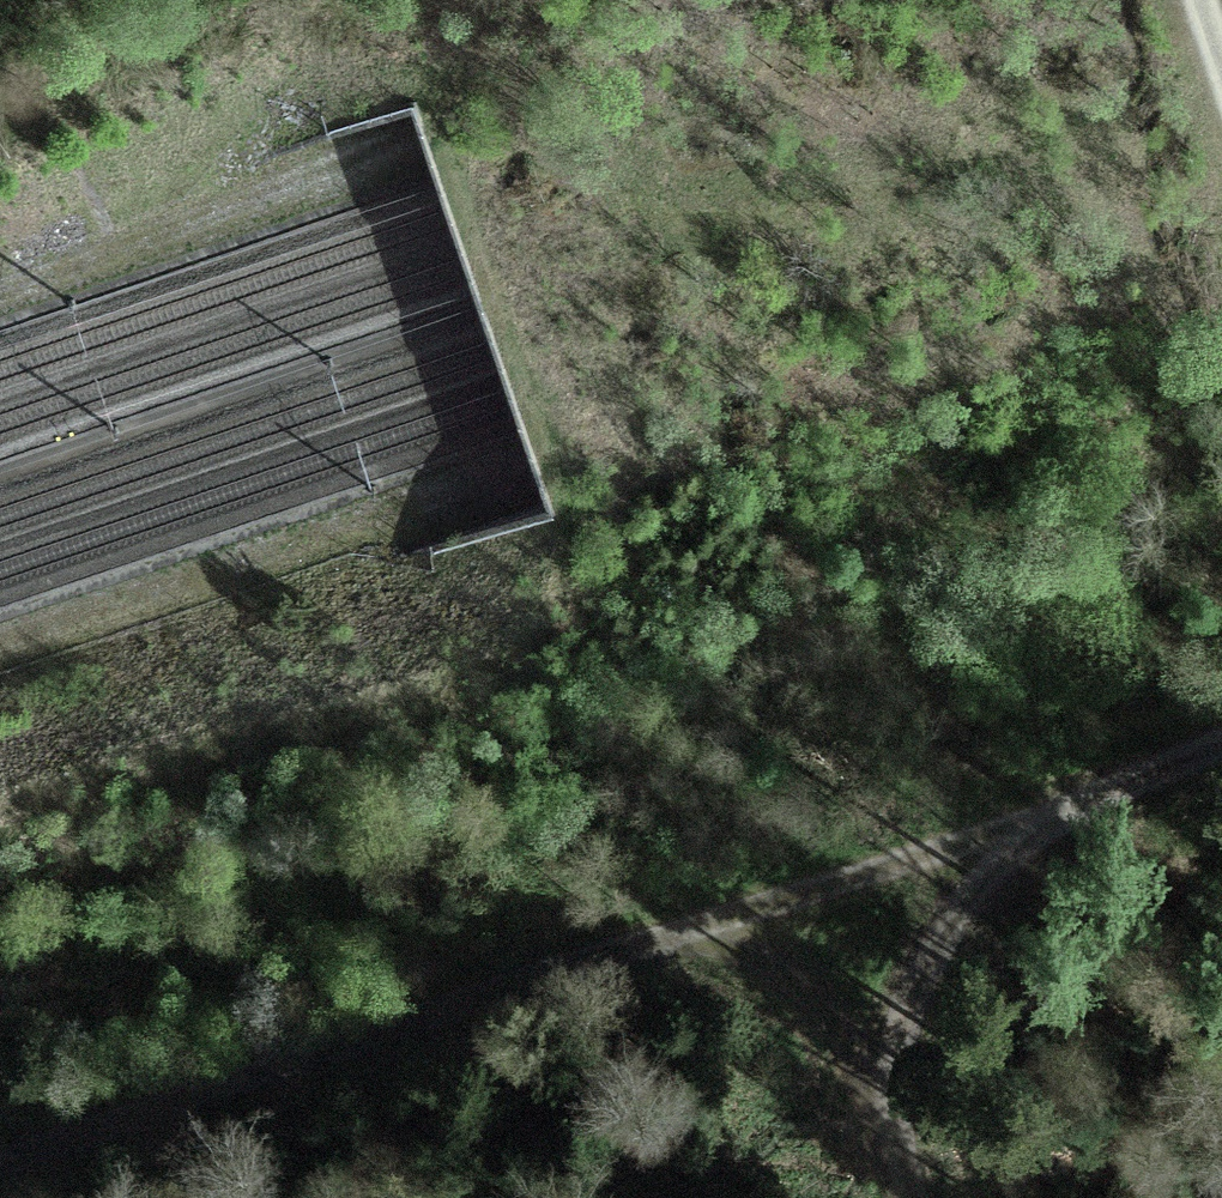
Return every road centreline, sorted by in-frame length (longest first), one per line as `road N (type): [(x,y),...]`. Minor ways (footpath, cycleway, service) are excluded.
road 1 (track): [(1221,231),(0,654)]
road 2 (track): [(0,1152),(692,933),(1003,851)]
road 3 (track): [(841,0),(0,295)]
road 4 (track): [(1221,743),(1003,851),(882,1068),(921,1197)]
road 5 (track): [(882,1068),(791,969),(692,933)]

